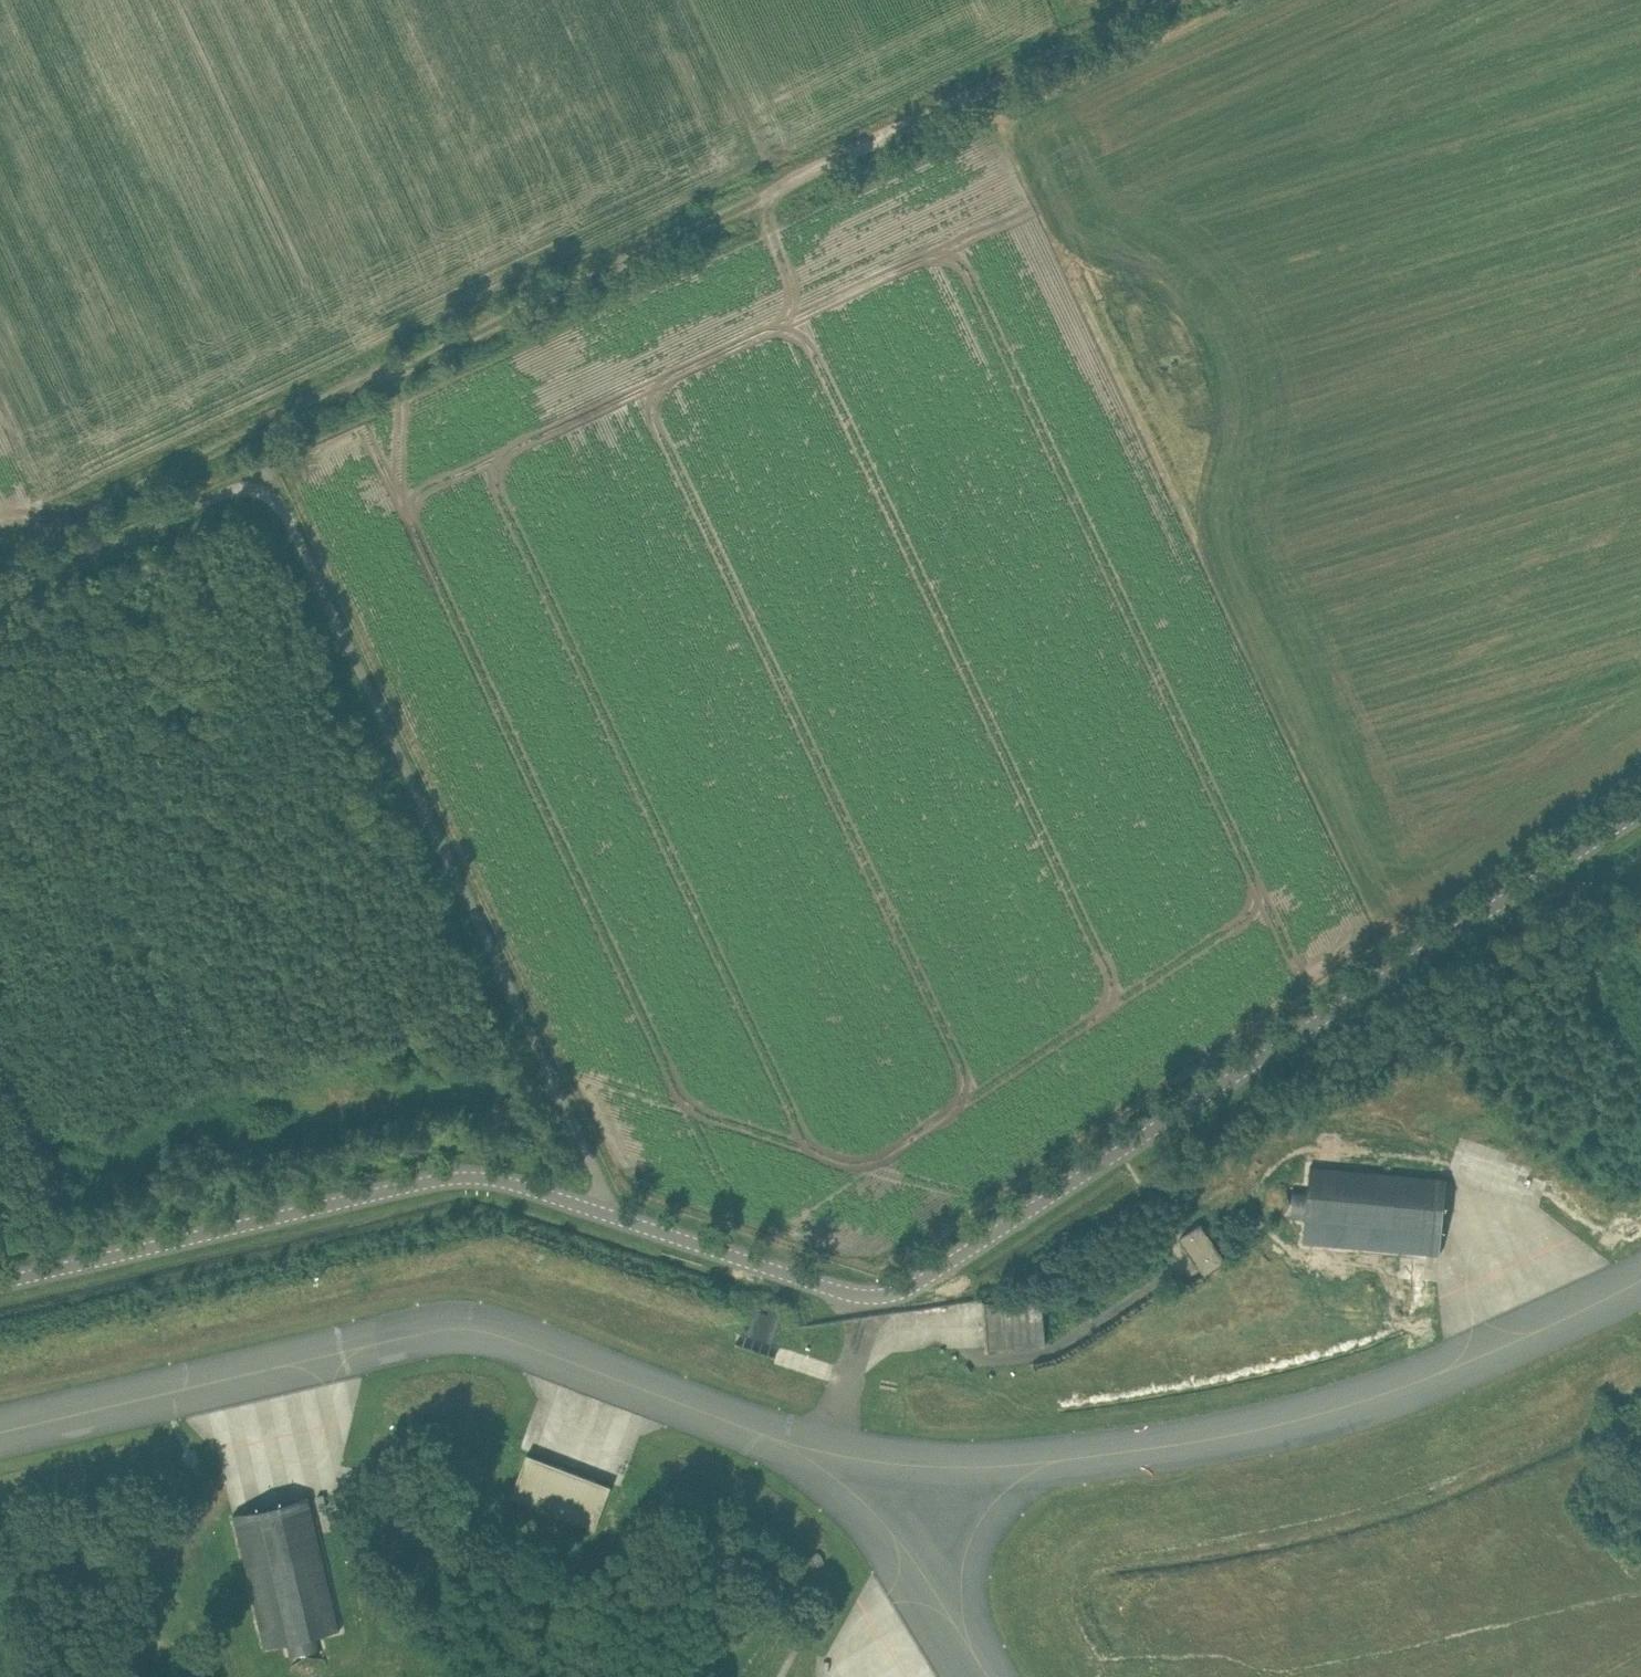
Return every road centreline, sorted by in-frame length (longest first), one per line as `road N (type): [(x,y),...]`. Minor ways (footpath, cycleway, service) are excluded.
road 1 (track): [(50,528),(1167,0)]

